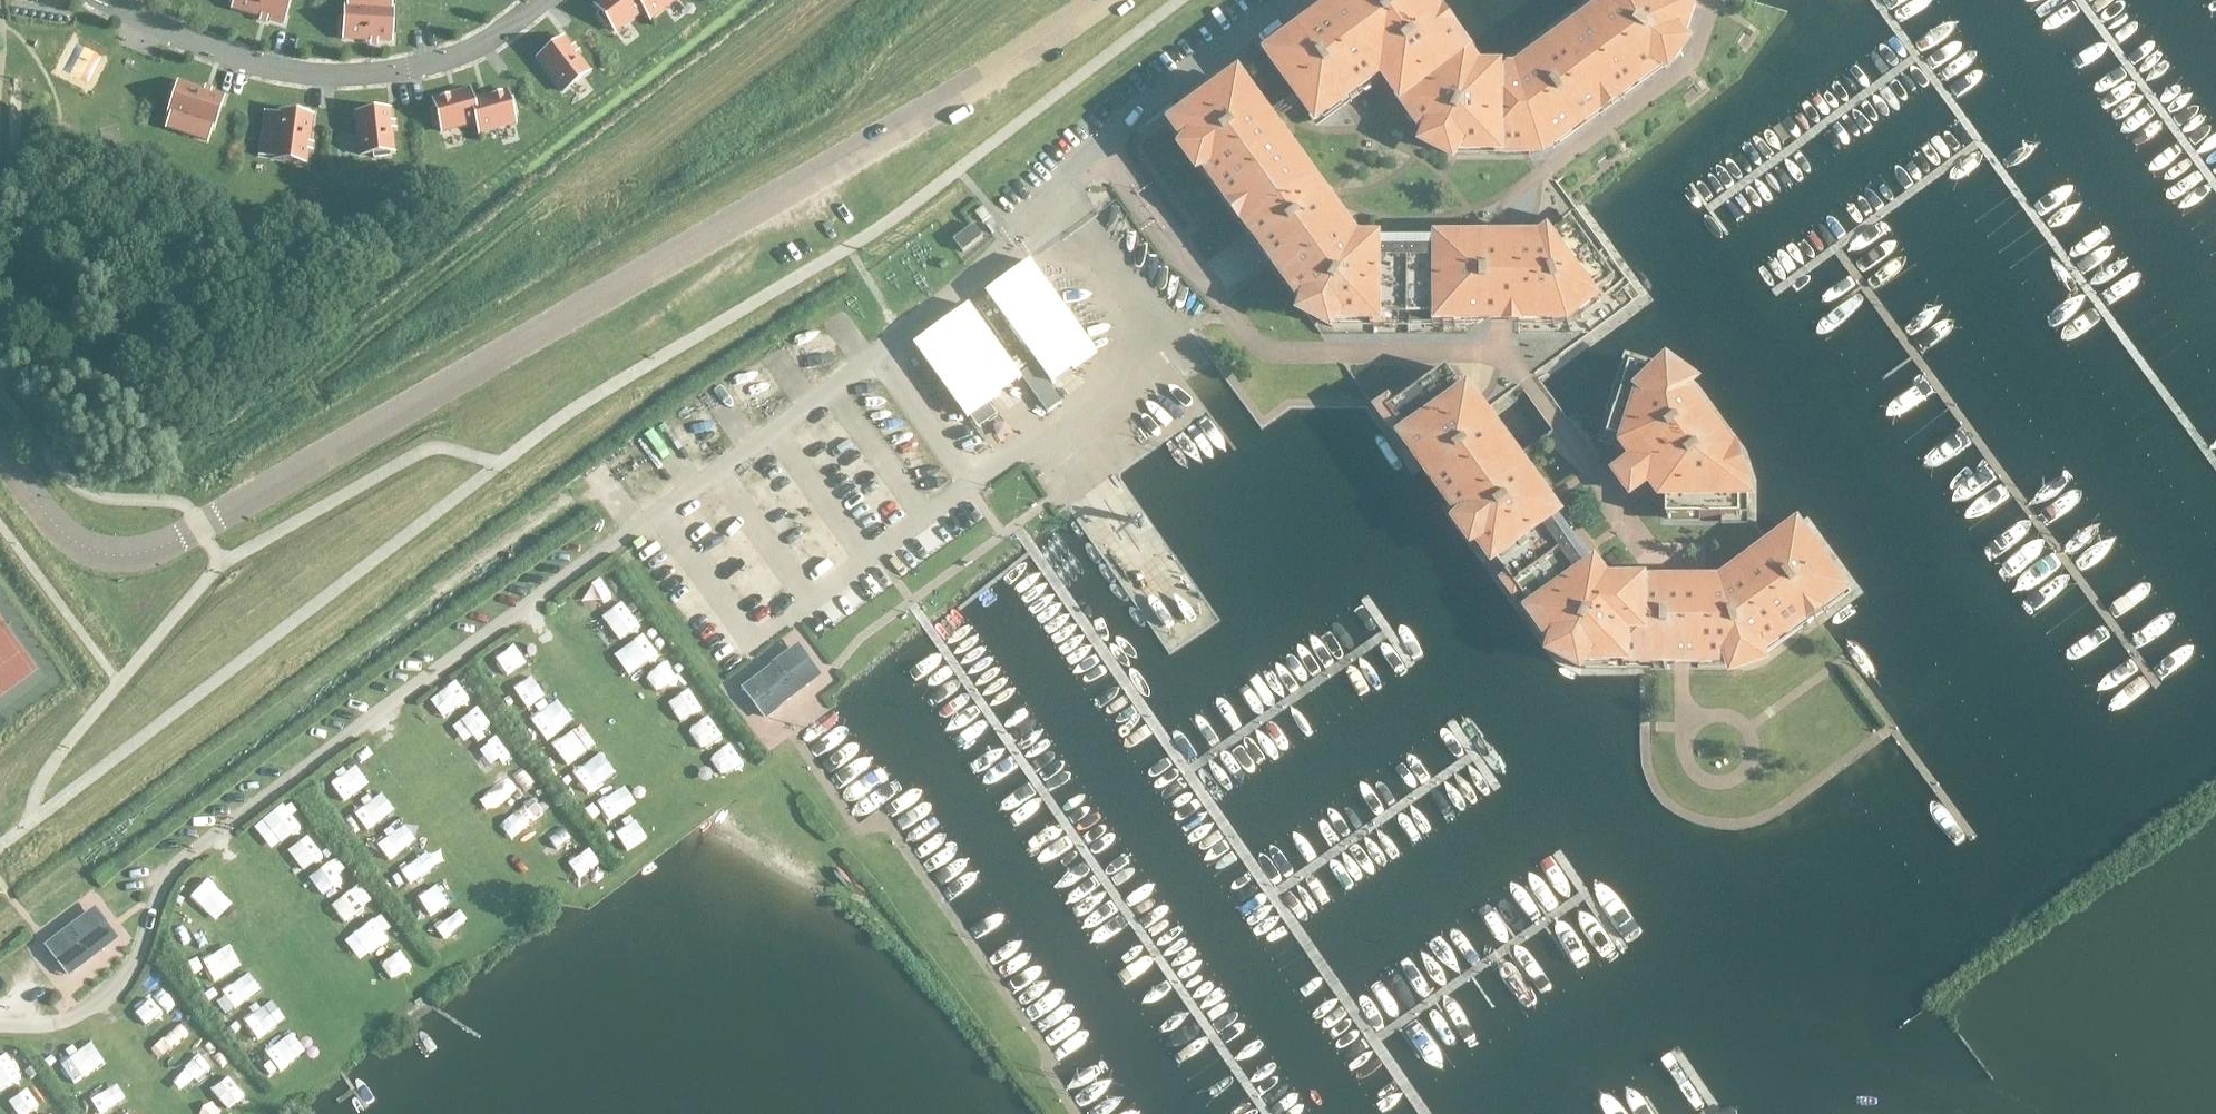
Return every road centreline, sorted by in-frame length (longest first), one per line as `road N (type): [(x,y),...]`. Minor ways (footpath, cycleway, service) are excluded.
road 1 (unclassified): [(0,1030),(47,1026),(96,1009),(127,975),(159,874),(531,605),(1011,240),(1107,140)]
road 2 (unclassified): [(1114,0),(794,198),(155,547),(117,559),(86,547),(0,453)]
road 3 (residential): [(1107,140),(1261,355),(1500,354)]
road 4 (residential): [(98,0),(217,55),(279,70),(348,73),(474,46),(536,0)]
road 5 (residential): [(1714,0),(1694,61),(1501,208),(1500,354)]
road 6 (residential): [(1500,354),(1678,593),(1685,742)]
road 7 (unclassified): [(1107,140),(1293,0)]
road 8 (residential): [(1698,724),(1725,718),(1743,728),(1753,746),(1747,774),(1730,786),(1702,784),(1685,762),(1685,742)]

